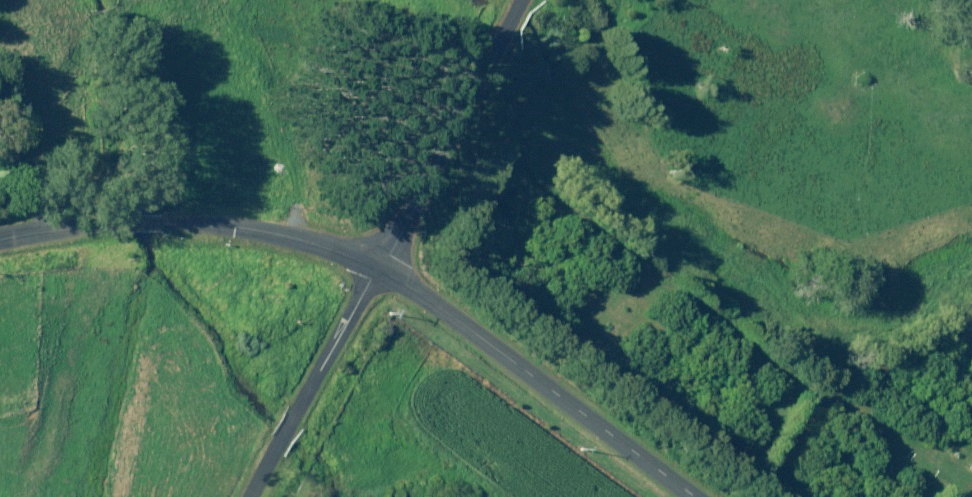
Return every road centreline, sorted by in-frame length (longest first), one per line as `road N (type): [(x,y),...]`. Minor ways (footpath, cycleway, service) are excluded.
road 1 (unclassified): [(380,269),(320,244),(198,224),(90,226),(0,240)]
road 2 (unclassified): [(691,496),(380,269)]
road 3 (unclassified): [(380,269),(527,0)]
road 4 (residential): [(254,496),(380,269)]

